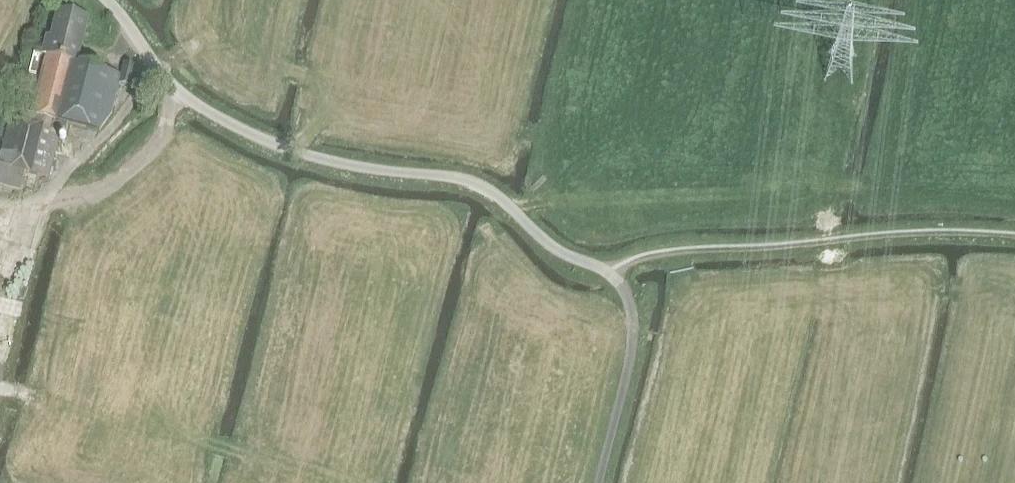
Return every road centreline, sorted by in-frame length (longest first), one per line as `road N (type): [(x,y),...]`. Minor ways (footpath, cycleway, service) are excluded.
road 1 (unclassified): [(601,482),(635,345),(630,304),(612,273),(536,237),(507,202),(469,180),(296,150),(224,121),(155,68),(106,0)]

